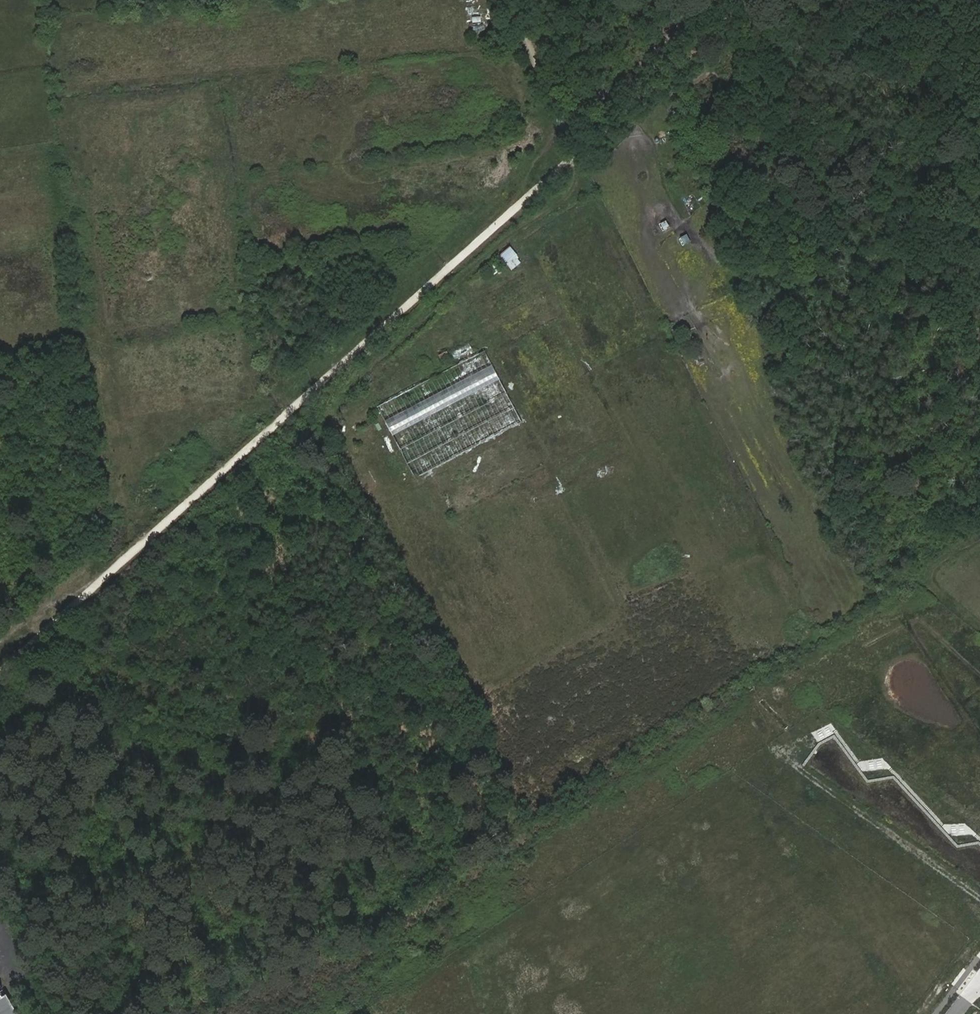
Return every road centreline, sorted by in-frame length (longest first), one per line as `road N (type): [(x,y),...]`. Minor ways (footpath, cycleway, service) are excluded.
road 1 (track): [(0,655),(724,0)]

